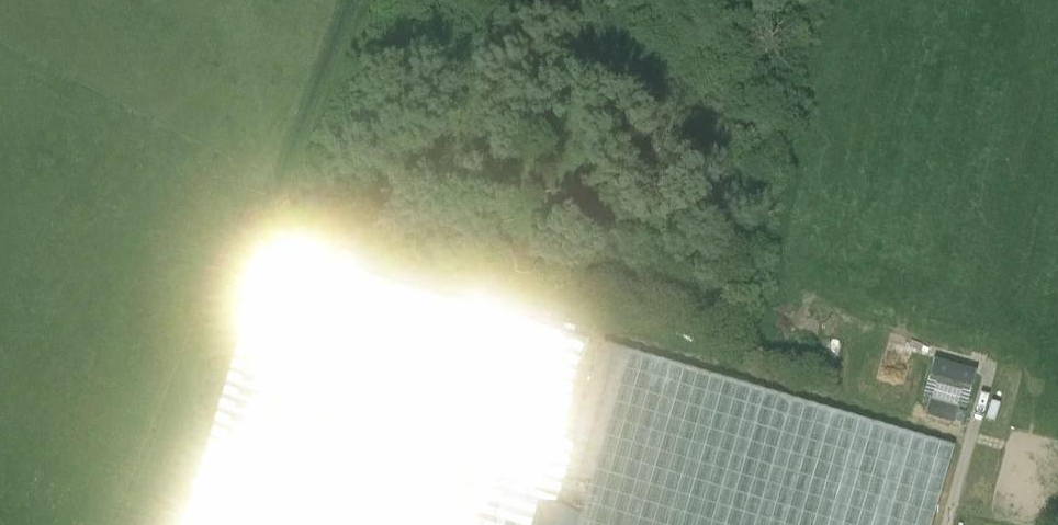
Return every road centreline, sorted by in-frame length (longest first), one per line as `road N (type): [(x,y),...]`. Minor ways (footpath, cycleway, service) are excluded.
road 1 (track): [(119,524),(329,0)]

